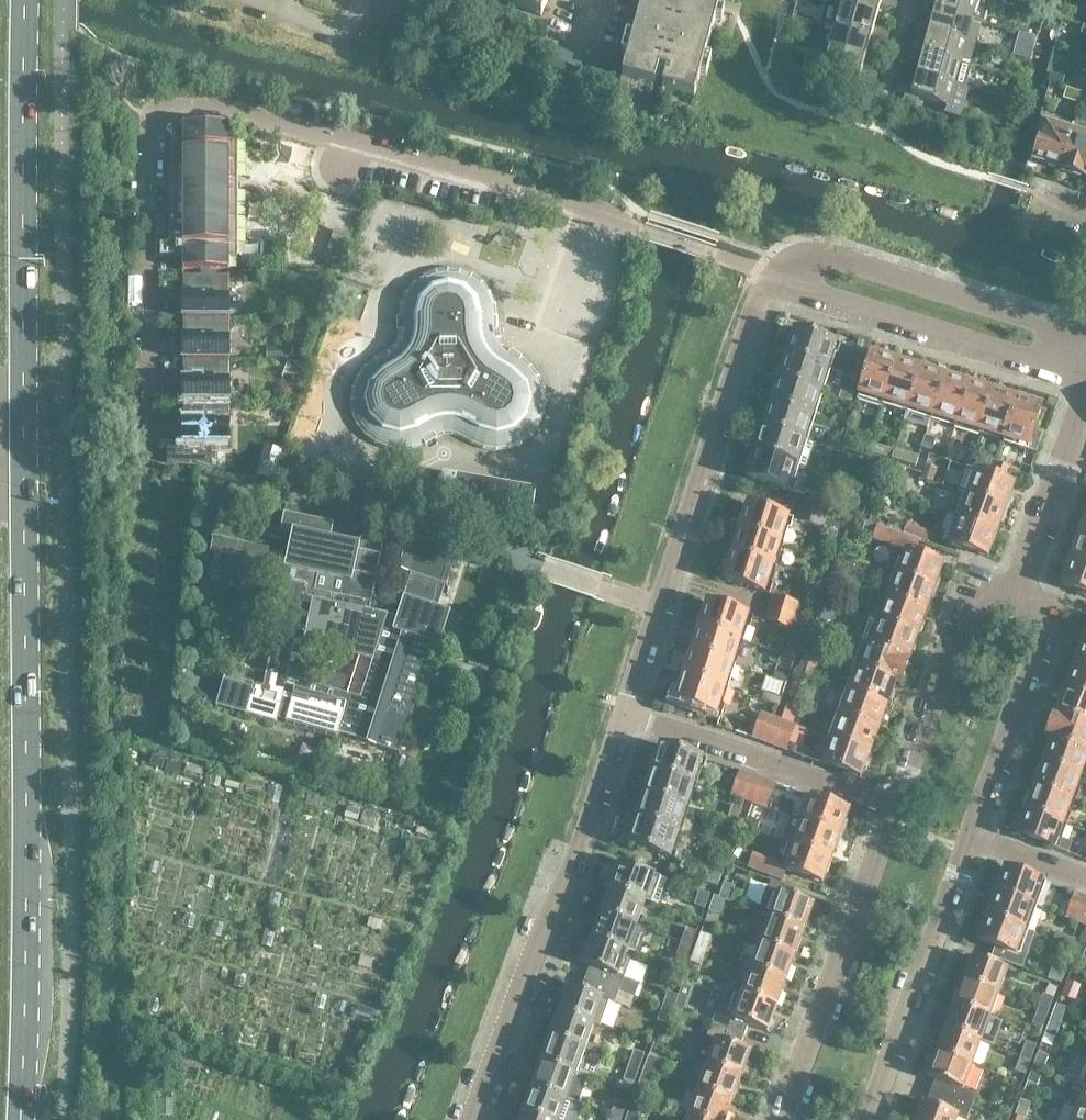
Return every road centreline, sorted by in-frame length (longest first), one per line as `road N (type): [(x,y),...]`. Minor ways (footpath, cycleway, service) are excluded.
road 1 (primary): [(21,1119),(24,0)]
road 2 (residential): [(480,1119),(626,714)]
road 3 (residential): [(659,606),(772,274)]
road 4 (residential): [(1085,332),(824,247),(791,255),(772,274)]
road 5 (residential): [(772,274),(1085,376)]
road 6 (residential): [(890,811),(776,1119)]
road 7 (residential): [(878,1119),(978,845)]
road 8 (residential): [(890,811),(626,714)]
road 9 (residential): [(1017,598),(982,592),(960,612),(890,811)]
road 10 (residential): [(978,845),(1050,644),(1044,614),(1017,598)]
road 11 (residential): [(1017,598),(1085,408)]
road 12 (residential): [(659,606),(533,562)]

